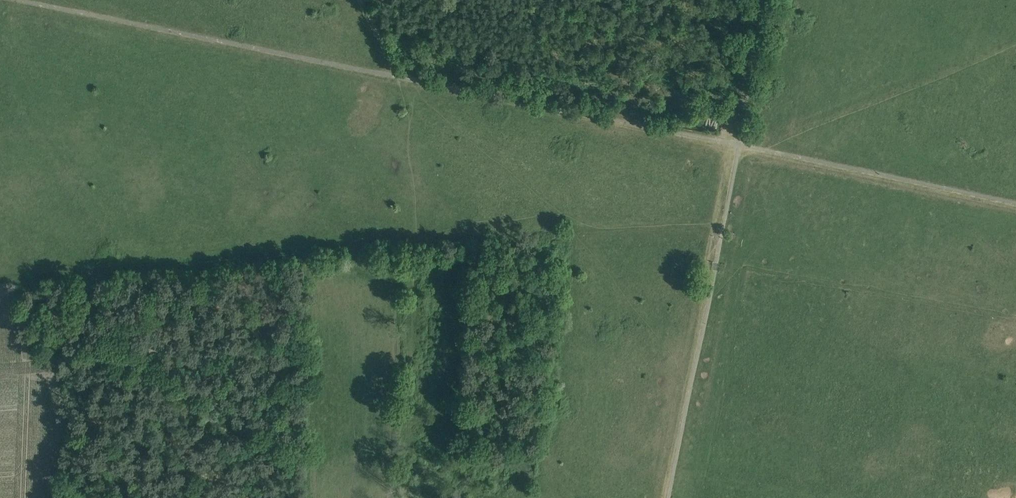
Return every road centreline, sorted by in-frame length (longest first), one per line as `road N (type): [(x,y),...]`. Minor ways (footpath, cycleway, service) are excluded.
road 1 (track): [(397,76),(578,232),(692,382)]
road 2 (track): [(0,275),(412,238)]
road 3 (track): [(730,142),(758,0)]

